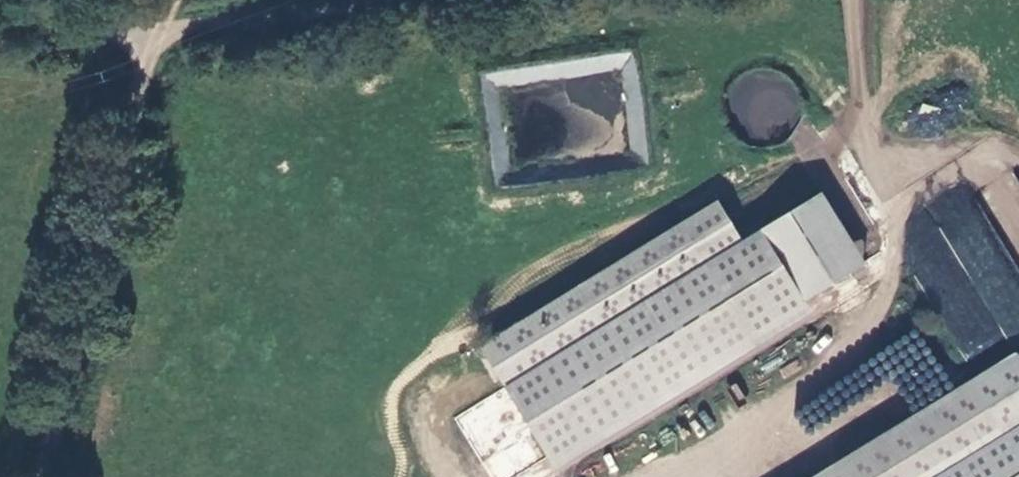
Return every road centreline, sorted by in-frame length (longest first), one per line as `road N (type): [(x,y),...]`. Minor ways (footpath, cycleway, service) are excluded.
road 1 (track): [(399,476),(429,391),(461,342),(716,187),(743,194),(863,110)]
road 2 (track): [(42,476),(147,42)]
road 3 (track): [(422,0),(147,42),(0,40)]
road 4 (track): [(853,0),(882,241),(856,369)]

